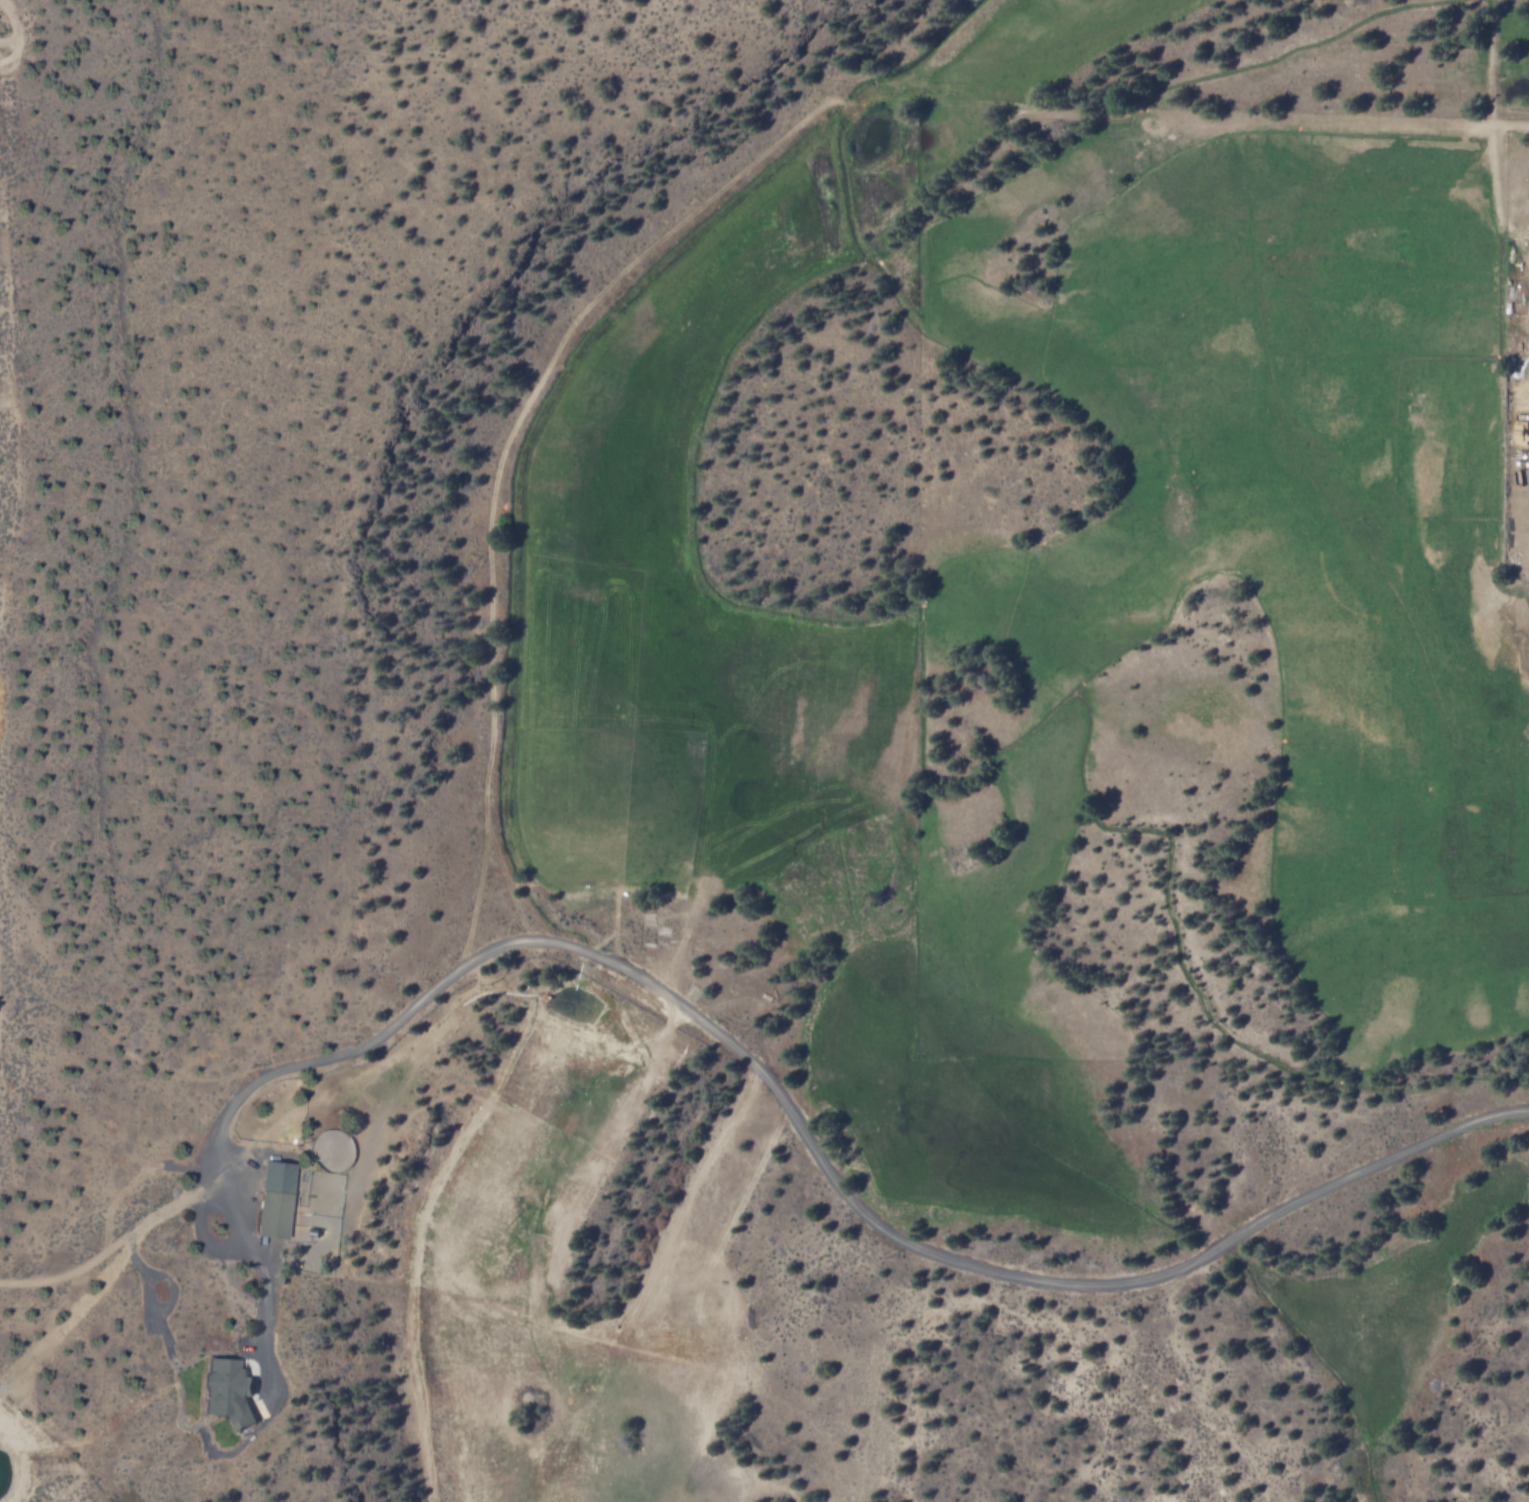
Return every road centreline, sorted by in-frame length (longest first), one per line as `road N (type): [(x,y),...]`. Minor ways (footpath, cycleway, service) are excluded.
road 1 (track): [(453,973),(482,858),(490,734),(485,533),(496,467),(541,371),(603,284),(824,104),(913,94)]
road 2 (track): [(0,961),(141,1061),(182,1073),(260,1078)]

